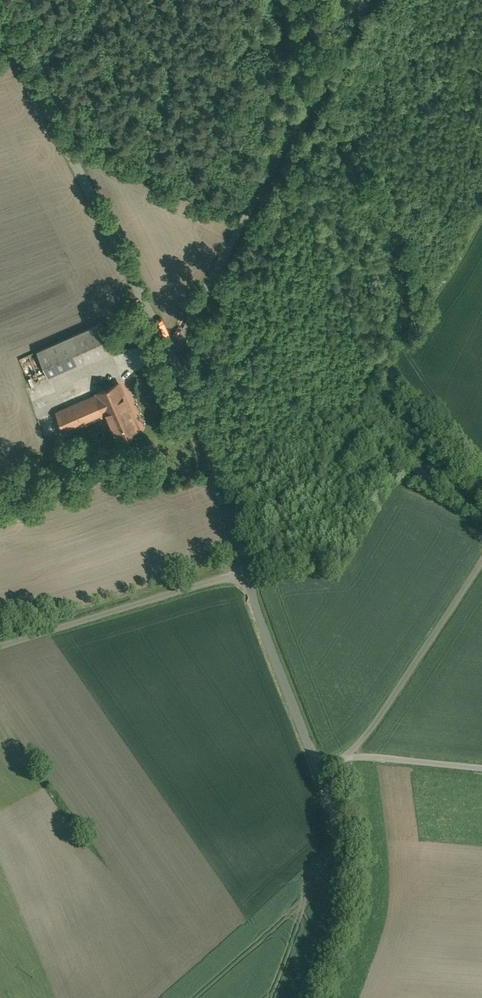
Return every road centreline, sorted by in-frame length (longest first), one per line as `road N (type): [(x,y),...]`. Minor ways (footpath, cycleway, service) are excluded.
road 1 (unclassified): [(242,573),(167,354),(2,35)]
road 2 (unclassified): [(242,573),(337,835),(340,895),(309,997)]
road 3 (track): [(358,0),(167,354)]
road 4 (unclassified): [(0,648),(242,573)]
road 5 (track): [(481,769),(344,757),(315,766)]

